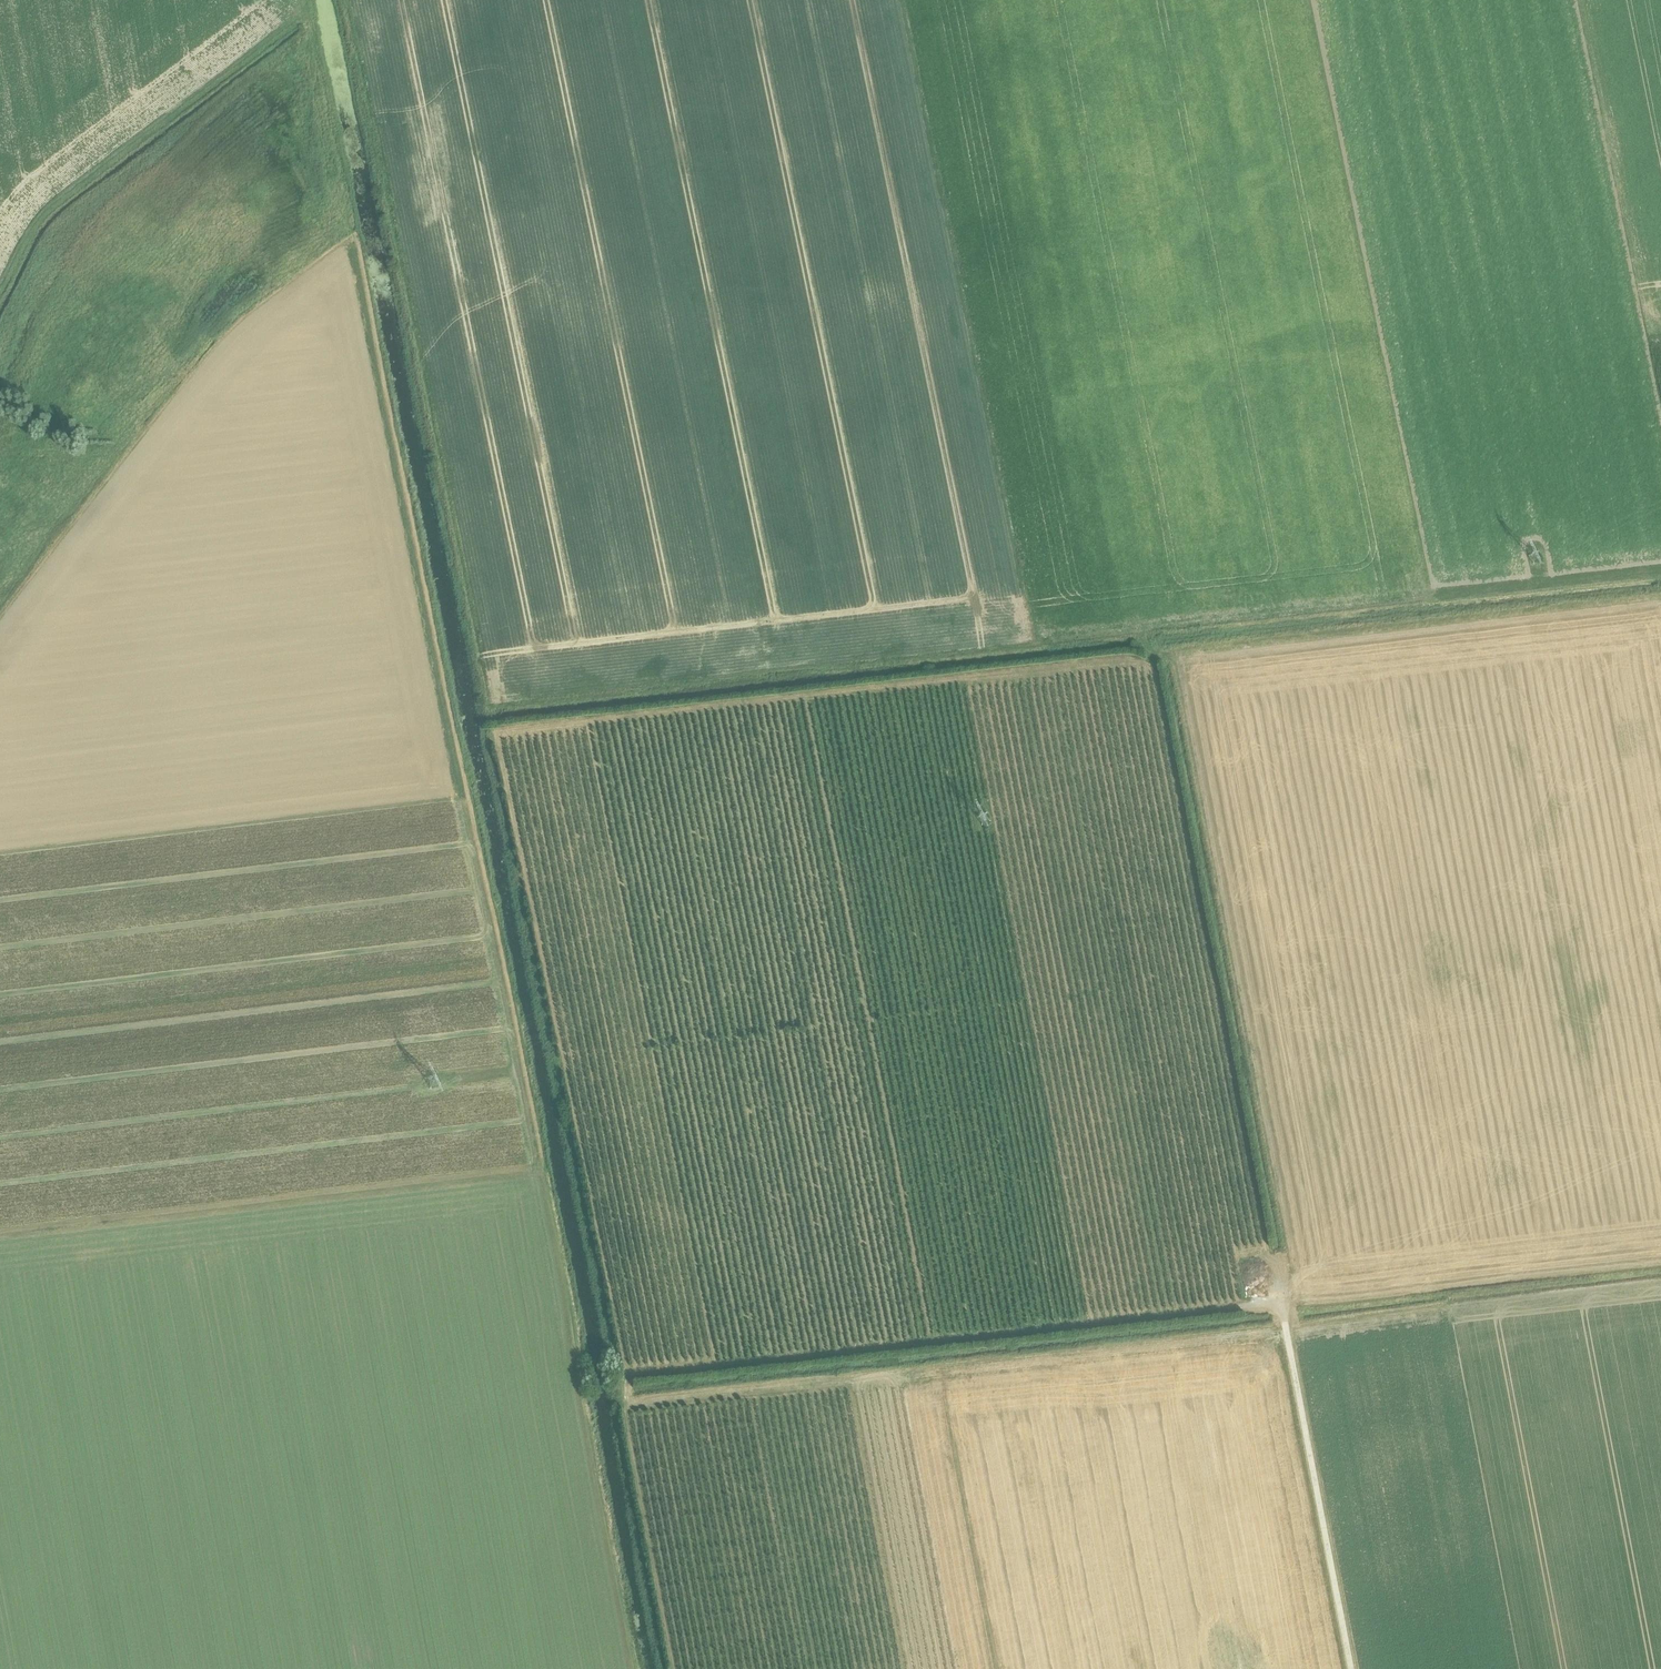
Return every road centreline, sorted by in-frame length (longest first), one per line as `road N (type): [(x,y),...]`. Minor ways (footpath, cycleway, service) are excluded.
road 1 (unclassified): [(1351,1668),(1285,1322)]

